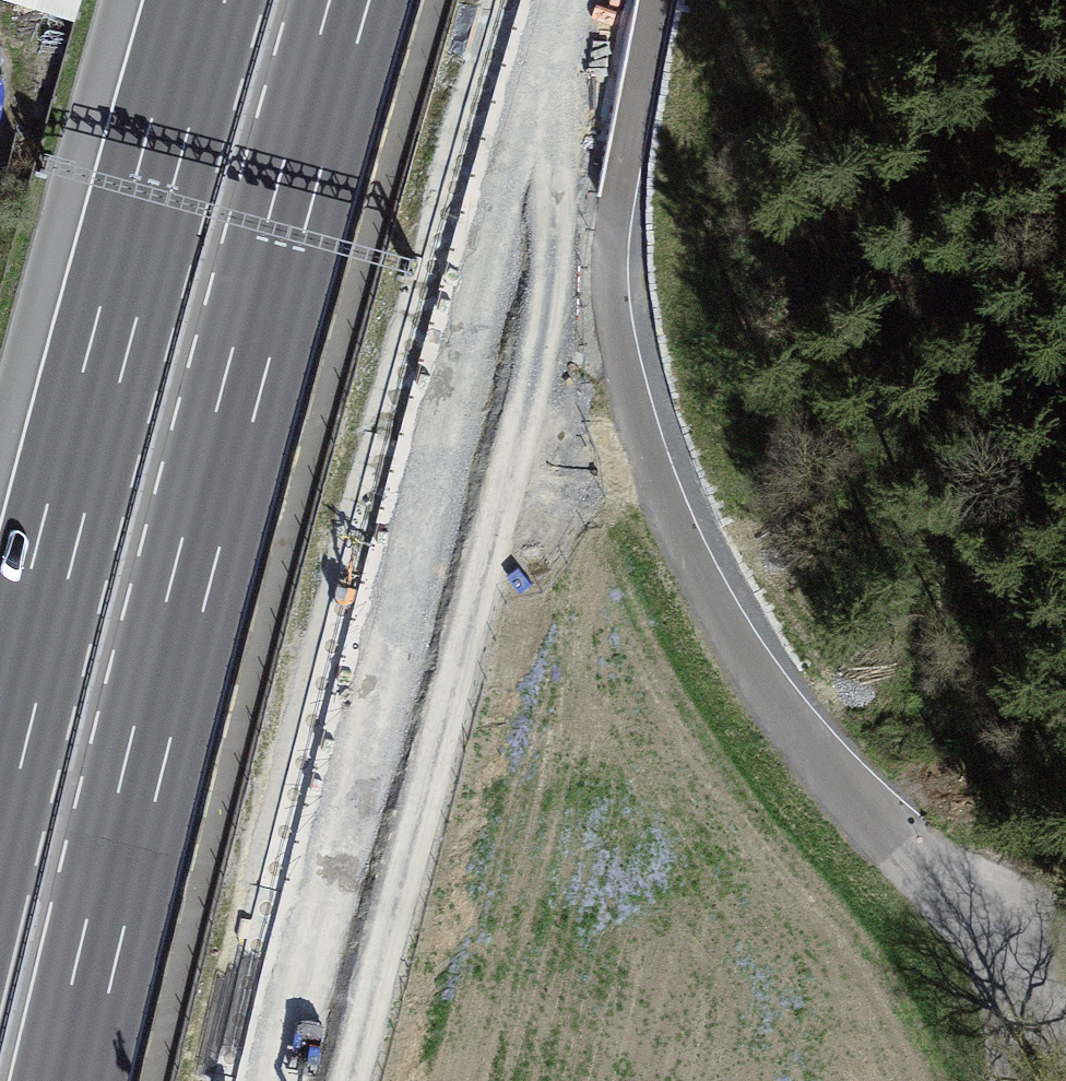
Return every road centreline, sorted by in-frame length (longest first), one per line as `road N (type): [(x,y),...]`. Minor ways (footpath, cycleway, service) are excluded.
road 1 (unclassified): [(658,0),(616,197),(610,291),(620,355),(680,539),(727,634),(791,727),(1065,1020)]
road 2 (motorway): [(68,1080),(194,572),(351,0)]
road 3 (primary): [(567,0),(311,1080)]
road 4 (motorway): [(208,0),(148,196),(0,783)]
road 5 (track): [(946,893),(1065,938)]

